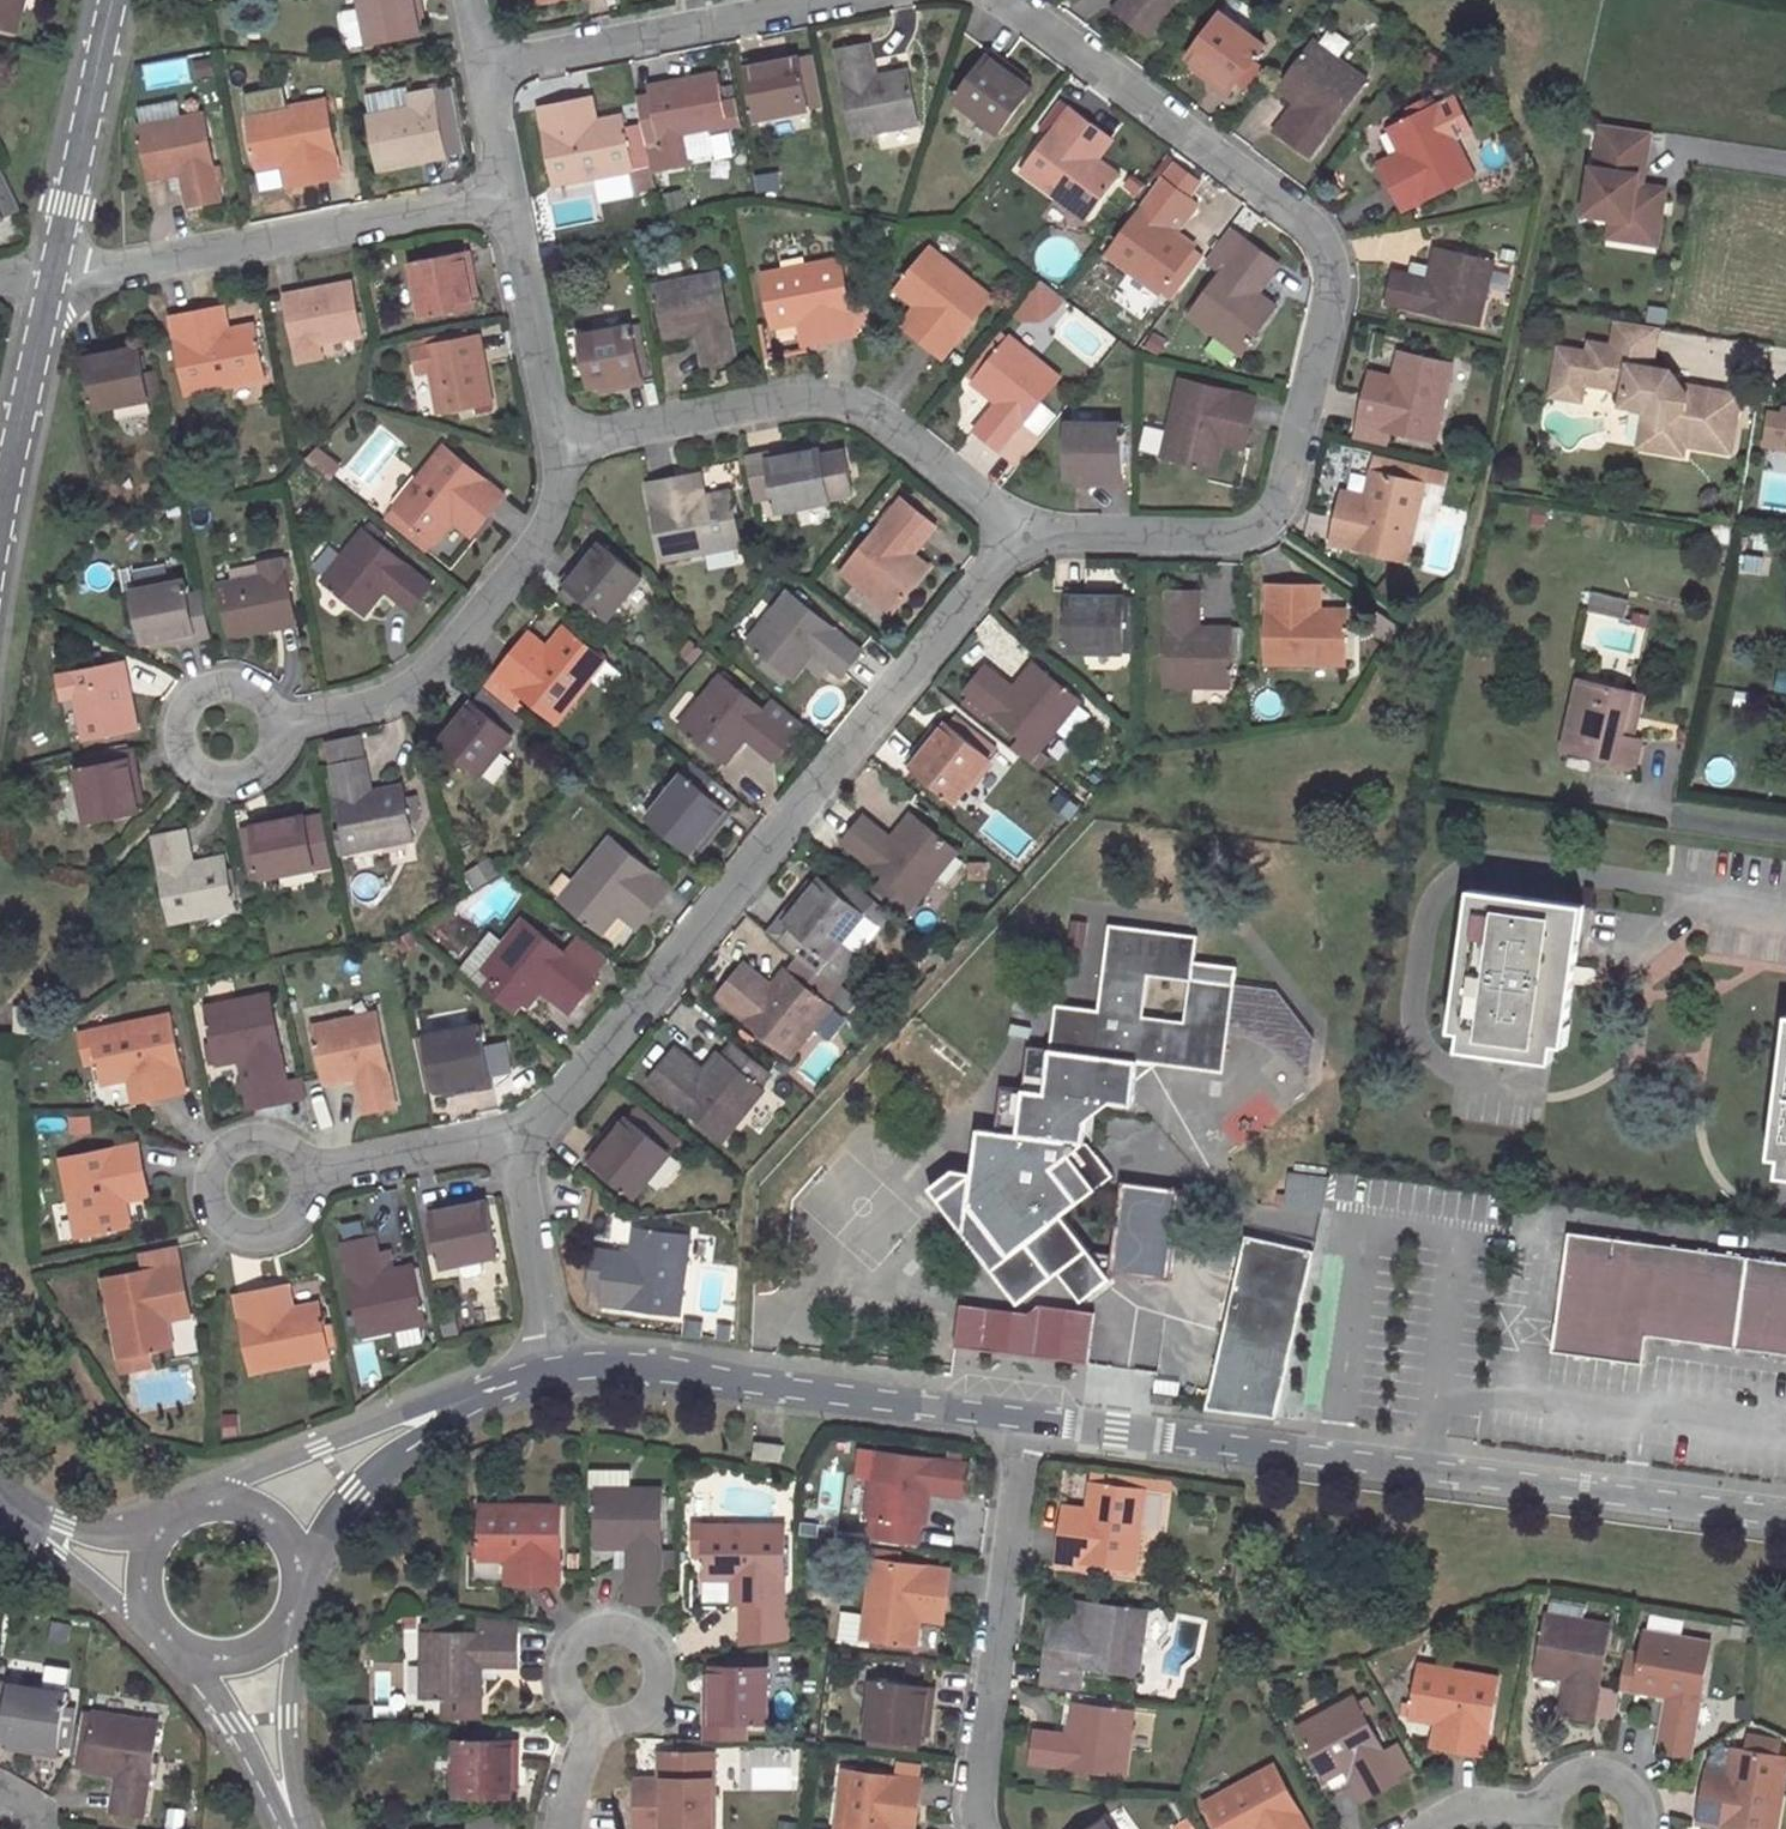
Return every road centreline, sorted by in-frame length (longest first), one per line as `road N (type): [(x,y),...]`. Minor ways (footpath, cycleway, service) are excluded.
road 1 (residential): [(1018,533),(1237,541),(1273,527),(1290,500),(1339,285),(1331,238),(1020,0)]
road 2 (residential): [(513,1137),(590,1080),(1018,533)]
road 3 (residential): [(1785,1521),(1026,1419)]
road 4 (residential): [(562,446),(806,399),(891,417),(1018,533)]
road 5 (residential): [(1026,1419),(653,1371),(557,1373)]
road 6 (residential): [(58,275),(506,197)]
road 7 (residential): [(274,727),(367,714),(453,652),(521,580),(557,517),(562,446)]
road 8 (residential): [(1026,1419),(979,1783),(985,1828)]
road 9 (residential): [(0,621),(58,275)]
road 10 (residential): [(815,0),(481,64)]
road 11 (residential): [(469,1401),(204,1498)]
road 12 (residential): [(58,275),(114,0)]
road 13 (residential): [(274,727),(268,757),(229,779),(199,769),(183,742),(187,712),(207,692),(248,691),(269,712)]
road 14 (residential): [(281,1150),(244,1144),(214,1167),(209,1205),(232,1235),(269,1240),(299,1217),(304,1180)]
road 15 (residential): [(305,1591),(358,1491),(469,1401)]
road 16 (residential): [(506,197),(562,446)]
road 17 (residential): [(557,1373),(513,1137)]
road 18 (residential): [(304,1180),(513,1137)]
road 19 (residential): [(242,1663),(292,1828)]
road 20 (residential): [(137,1568),(151,1629),(192,1660),(242,1663)]
road 21 (residential): [(137,1568),(35,1527),(0,1492)]
road 22 (residential): [(305,1591),(294,1538),(259,1506),(204,1498)]
road 23 (residential): [(1461,1828),(1517,1809),(1614,1813)]
road 24 (residential): [(560,1828),(608,1680)]
road 25 (residential): [(506,197),(481,64)]

